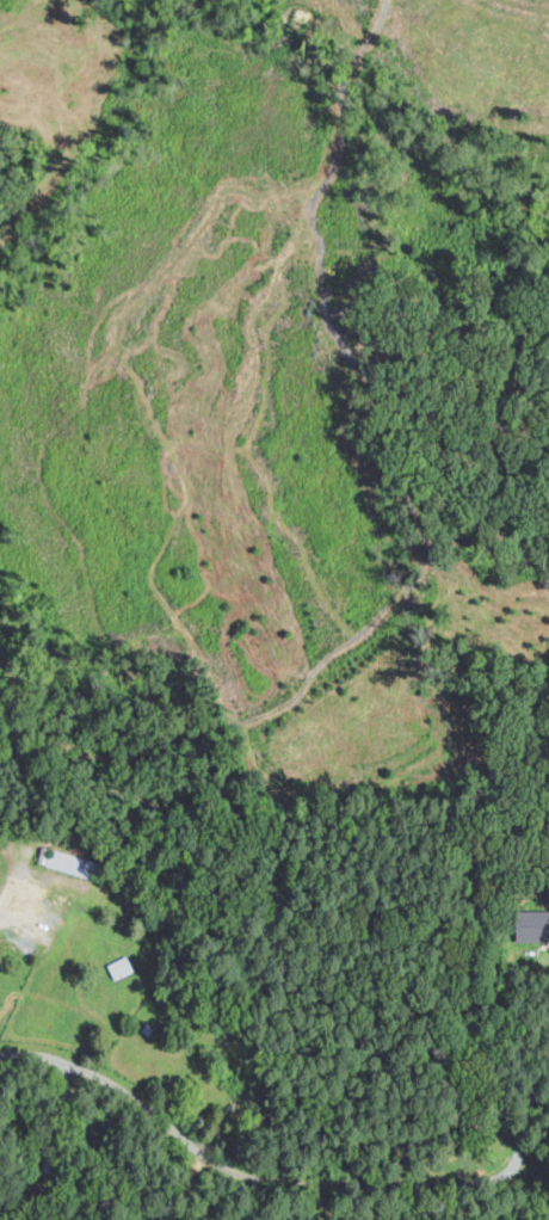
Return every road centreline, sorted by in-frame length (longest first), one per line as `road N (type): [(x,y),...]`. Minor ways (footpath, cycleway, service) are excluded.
road 1 (residential): [(0,1054),(84,1067),(204,1152),(246,1169),(320,1182),(467,1178),(514,1158)]

